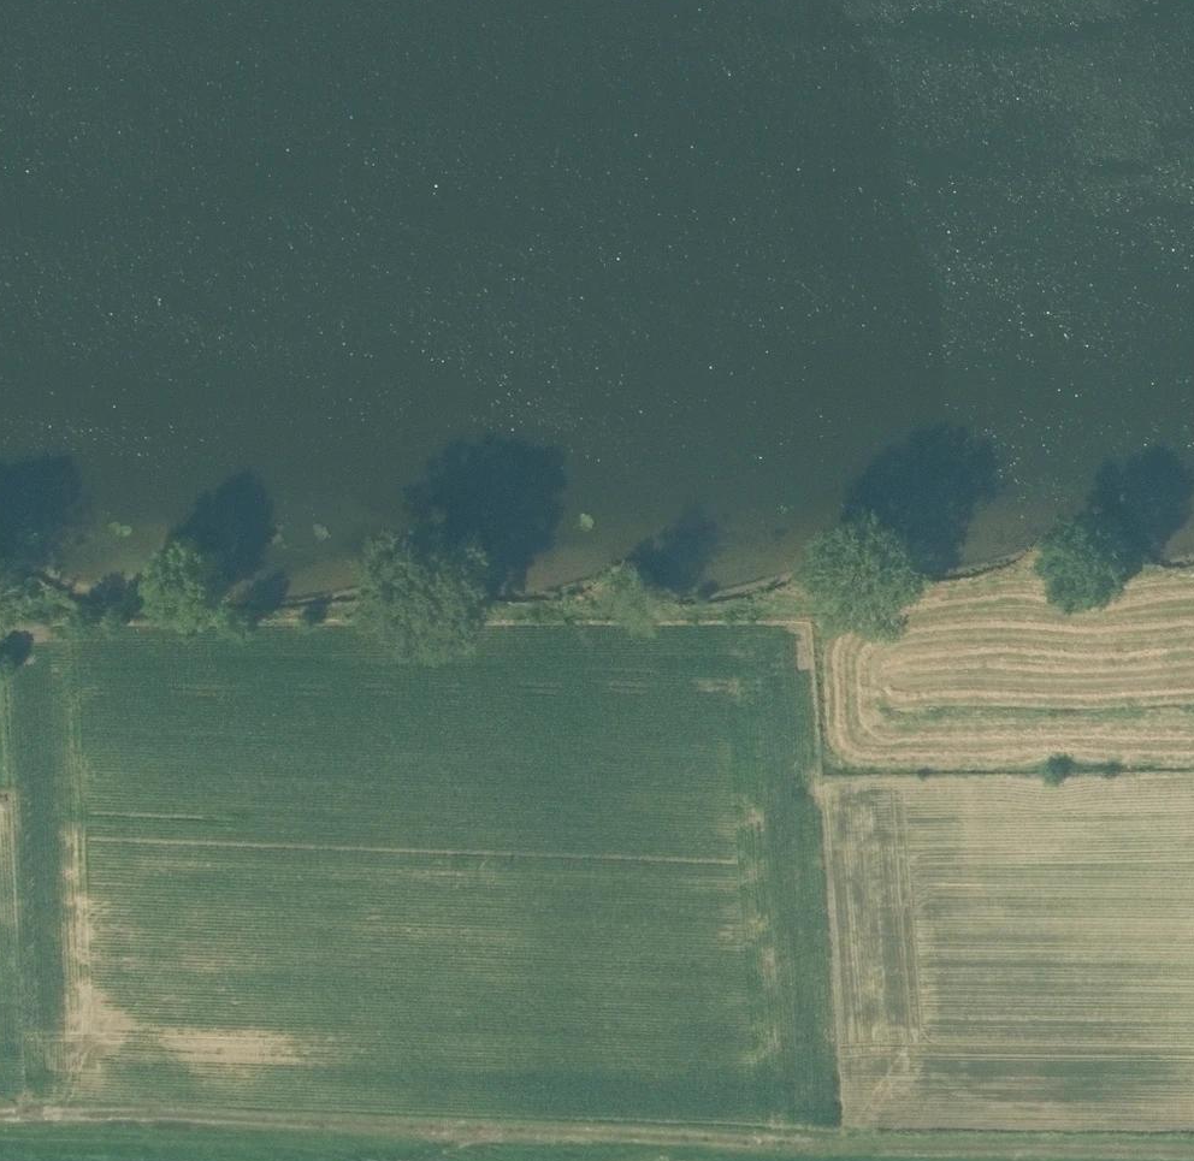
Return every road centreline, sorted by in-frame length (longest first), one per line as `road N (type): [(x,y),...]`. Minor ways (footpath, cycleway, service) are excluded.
road 1 (track): [(0,1087),(1193,1135)]

